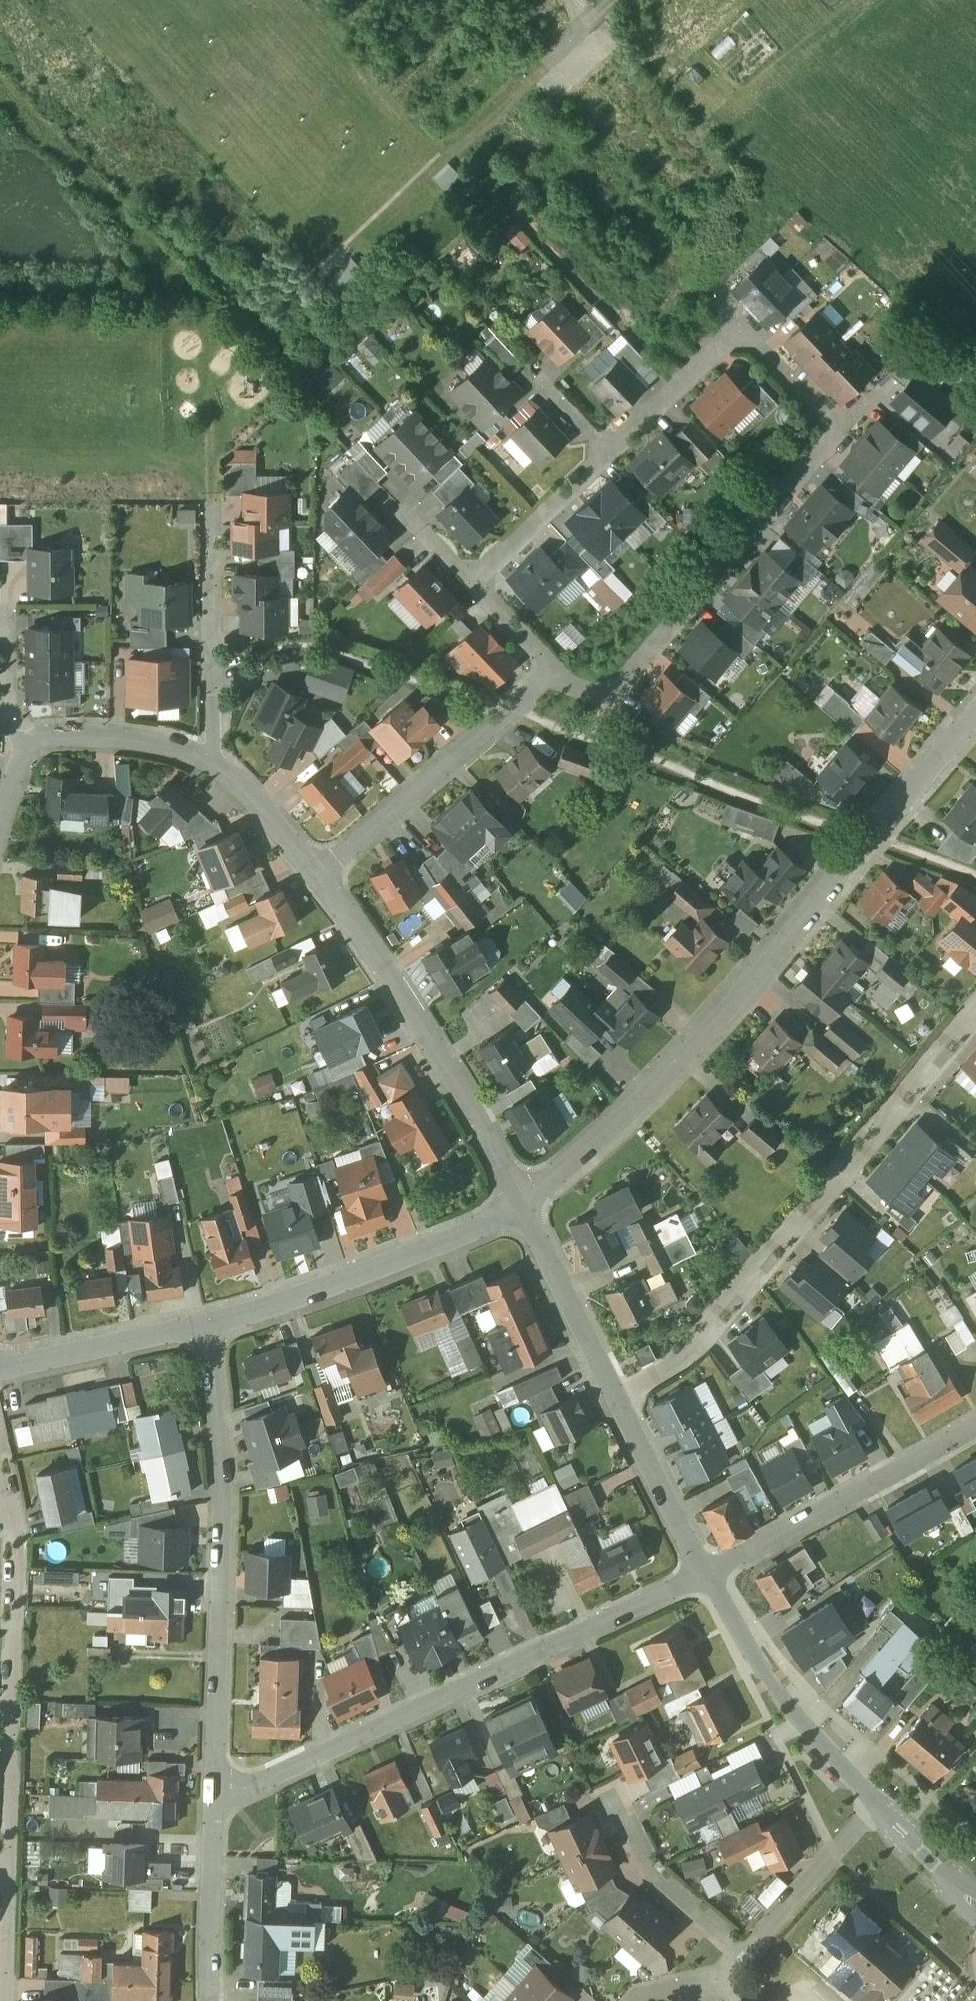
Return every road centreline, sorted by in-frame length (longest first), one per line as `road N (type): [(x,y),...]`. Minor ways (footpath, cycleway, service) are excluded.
road 1 (residential): [(526,1193),(673,1066),(975,712)]
road 2 (residential): [(611,438),(741,311),(844,409),(634,663)]
road 3 (residential): [(218,1796),(710,1562)]
road 4 (residential): [(622,1398),(811,1219),(975,1023)]
road 5 (residential): [(225,1321),(234,1530),(218,1796)]
road 6 (residential): [(0,1428),(24,1551),(16,1874)]
road 7 (residential): [(526,1193),(320,860)]
road 8 (residential): [(526,1193),(225,1321)]
road 9 (residential): [(320,860),(501,713),(551,658)]
road 10 (residential): [(710,1562),(975,1408)]
road 11 (residential): [(876,1810),(864,1771),(710,1562)]
road 12 (residential): [(206,754),(214,722),(218,506)]
road 13 (residential): [(225,1321),(0,1371)]
road 14 (residential): [(622,1398),(526,1193)]
road 15 (residential): [(610,1800),(643,1865),(742,1965)]
road 16 (residential): [(742,1965),(876,1810)]
road 17 (residential): [(211,2000),(218,1796)]
road 18 (residential): [(471,574),(611,438)]
road 19 (residential): [(710,1562),(622,1398)]
road 20 (residential): [(206,754),(101,730),(58,735),(32,750)]
road 21 (residential): [(320,860),(244,775),(206,754)]
road 22 (residential): [(975,1904),(876,1810)]
road 23 (residential): [(32,750),(16,703),(16,617)]
road 24 (residential): [(16,1874),(11,2000)]

